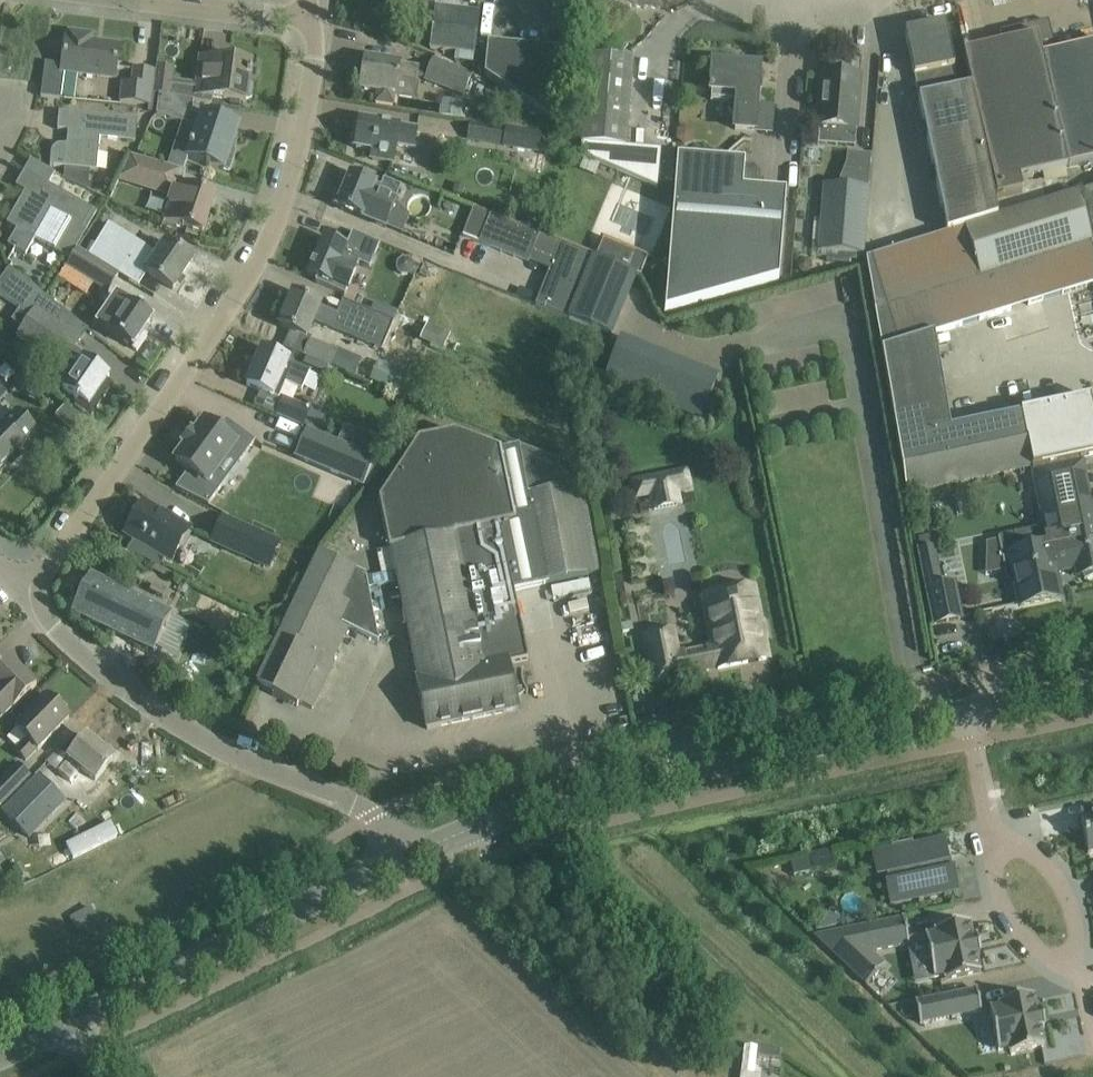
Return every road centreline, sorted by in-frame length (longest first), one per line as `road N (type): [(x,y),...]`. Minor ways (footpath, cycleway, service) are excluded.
road 1 (unclassified): [(21,593),(56,557),(249,278),(300,154),(316,57),(306,18)]
road 2 (tertiary): [(453,835),(572,794),(967,711)]
road 3 (unclassified): [(402,857),(375,814),(217,749),(159,713),(21,593)]
road 4 (tertiary): [(0,1058),(402,857)]
road 5 (residential): [(453,835),(469,864),(618,1002),(676,1076)]
road 6 (residential): [(1072,958),(1026,939),(1005,911),(994,878),(998,839)]
road 7 (residential): [(1072,958),(1075,922),(1050,868),(1031,850),(998,839)]
road 8 (unclassified): [(306,18),(161,0)]
road 9 (residential): [(998,839),(967,711)]
road 10 (tertiary): [(967,711),(1092,685)]

